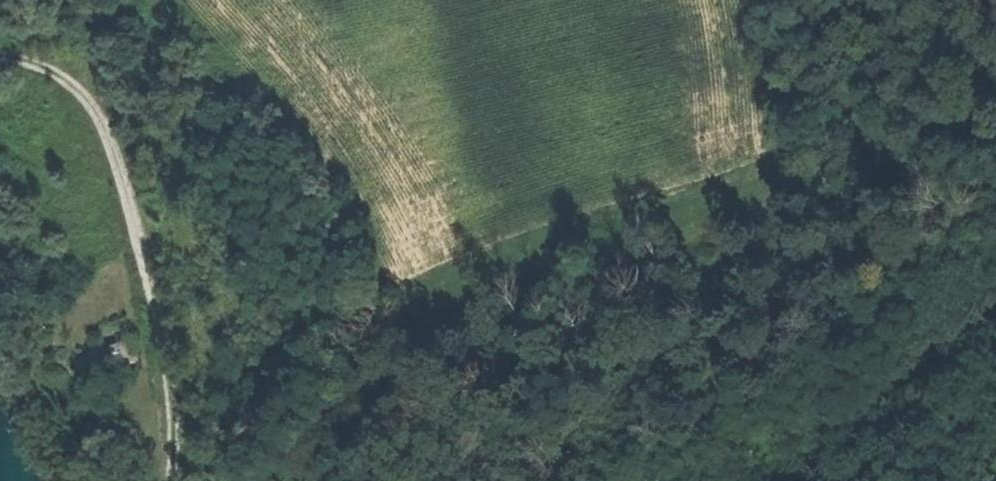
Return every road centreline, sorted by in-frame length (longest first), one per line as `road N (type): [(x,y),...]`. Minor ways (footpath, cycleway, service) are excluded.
road 1 (track): [(166,480),(146,263),(116,157),(102,122),(69,82),(0,57)]

